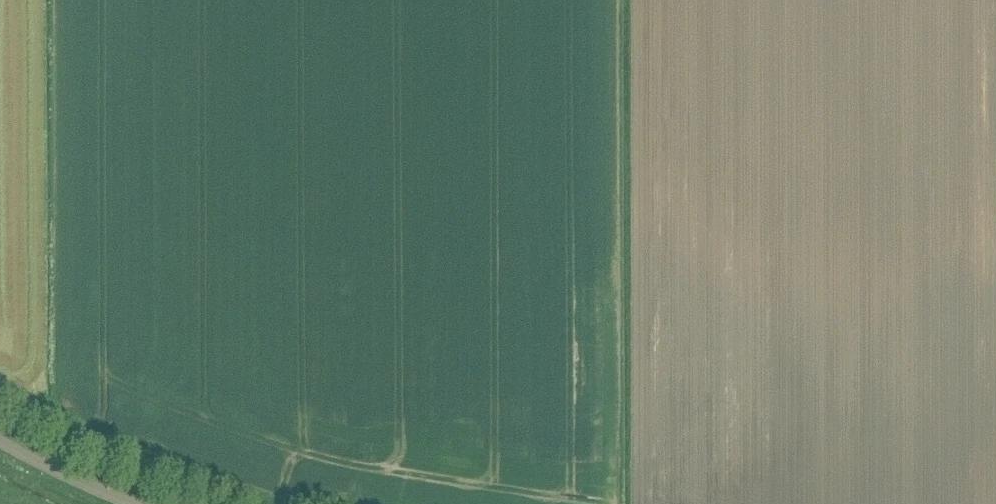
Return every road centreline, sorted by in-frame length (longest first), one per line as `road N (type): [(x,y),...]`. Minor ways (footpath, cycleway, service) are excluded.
road 1 (unclassified): [(137,503),(0,441)]

